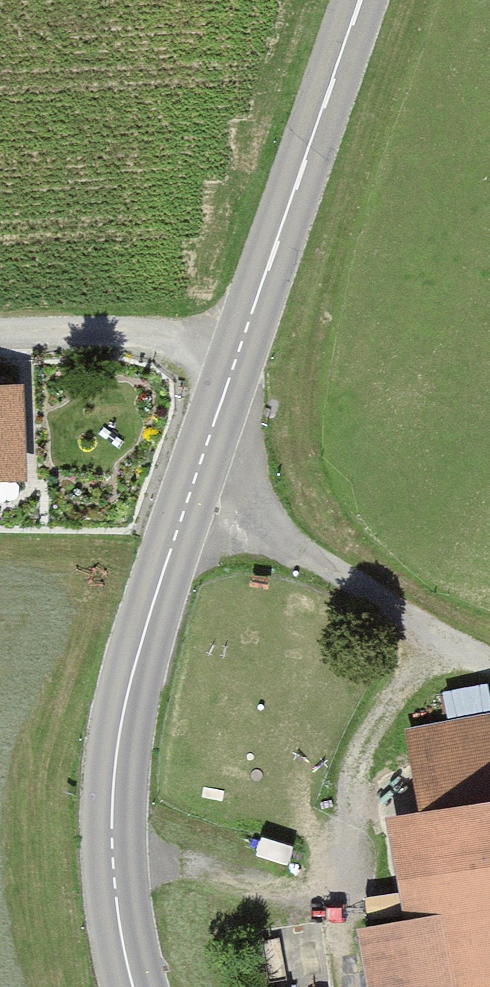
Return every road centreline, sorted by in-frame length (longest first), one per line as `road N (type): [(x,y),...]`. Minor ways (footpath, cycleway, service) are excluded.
road 1 (tertiary): [(134,986),(112,844),(119,730),(220,405),(360,0)]
road 2 (track): [(196,481),(427,630),(489,659)]
road 3 (track): [(246,330),(0,336)]

